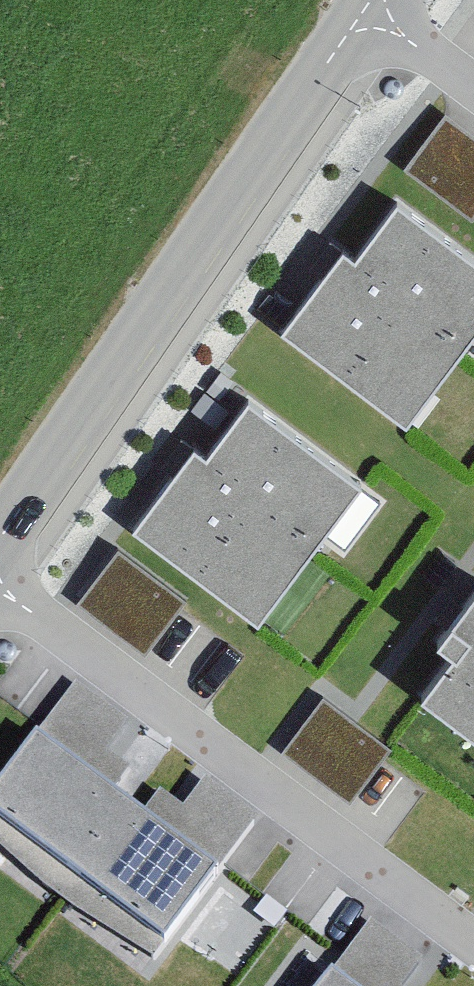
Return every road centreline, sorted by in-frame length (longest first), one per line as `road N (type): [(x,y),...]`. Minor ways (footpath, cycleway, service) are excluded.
road 1 (residential): [(361,14),(0,537)]
road 2 (residential): [(0,590),(473,951)]
road 3 (residential): [(361,14),(473,97)]

